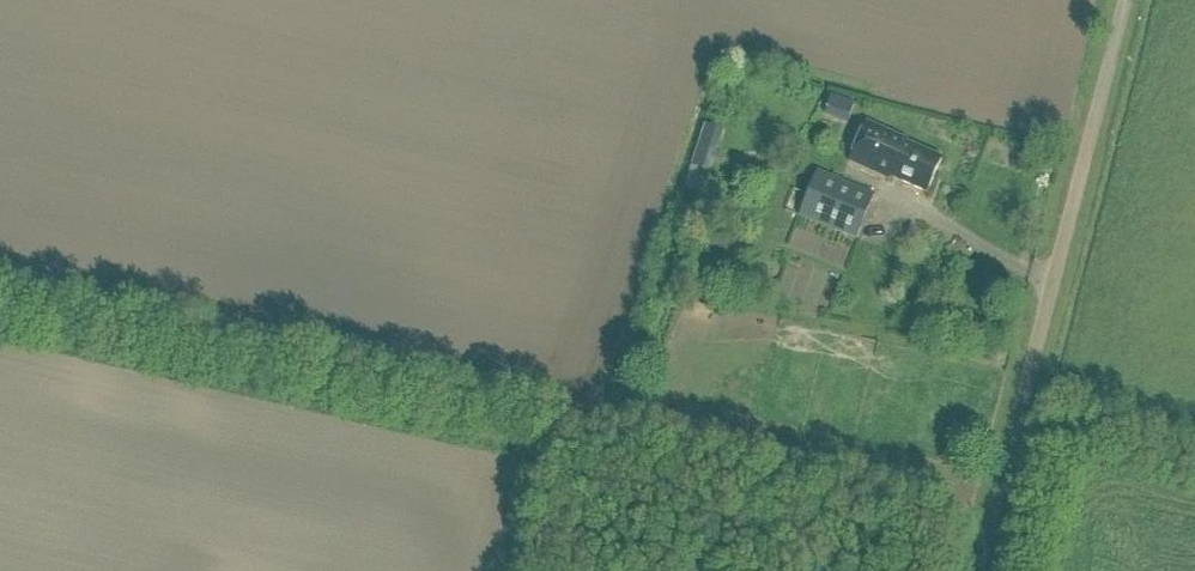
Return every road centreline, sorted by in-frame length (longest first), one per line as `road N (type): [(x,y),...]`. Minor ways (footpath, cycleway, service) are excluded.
road 1 (unclassified): [(976,570),(1124,0)]

